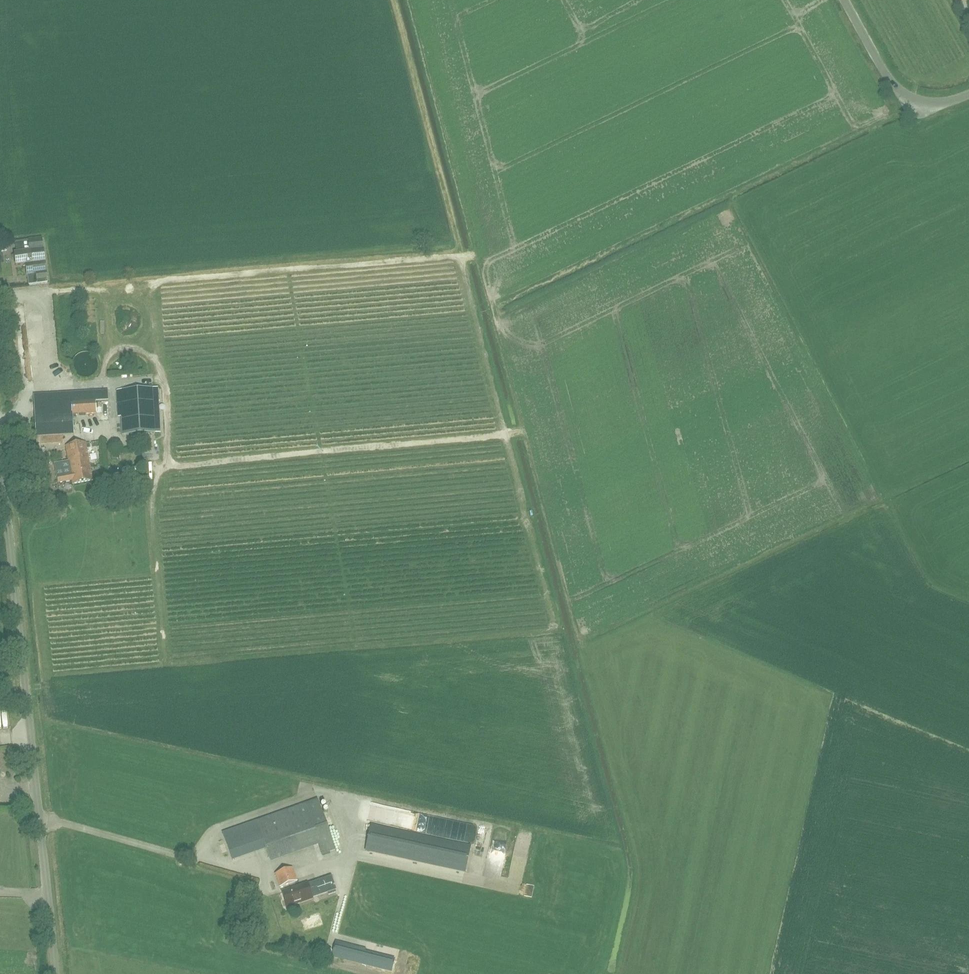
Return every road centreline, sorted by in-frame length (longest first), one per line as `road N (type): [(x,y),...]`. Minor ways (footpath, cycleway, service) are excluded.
road 1 (unclassified): [(54,973),(0,461)]
road 2 (unclassified): [(968,92),(917,108),(847,0)]

